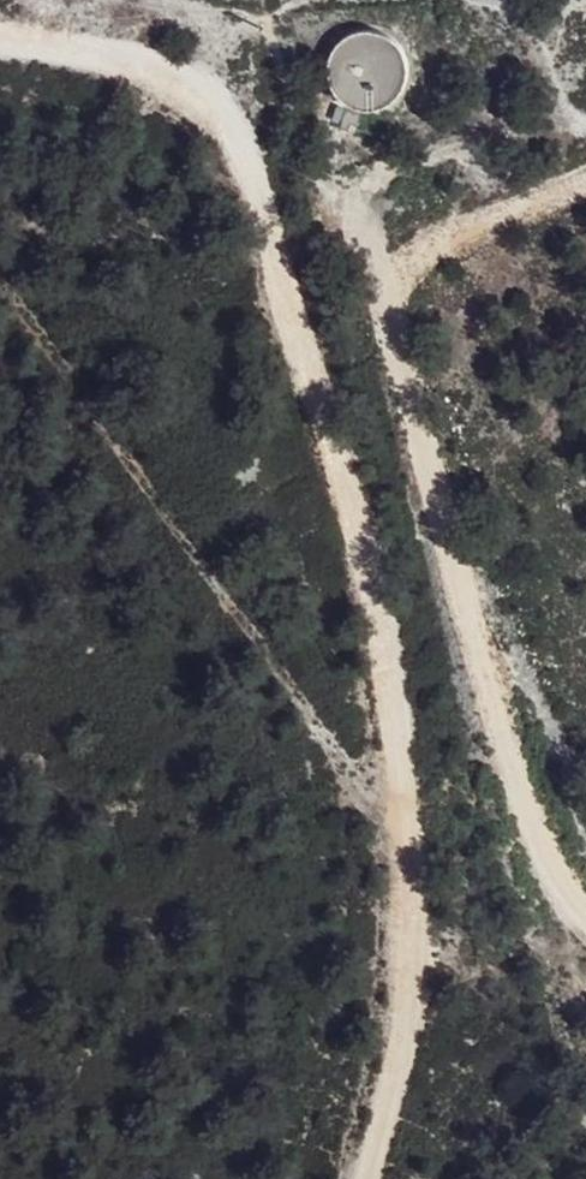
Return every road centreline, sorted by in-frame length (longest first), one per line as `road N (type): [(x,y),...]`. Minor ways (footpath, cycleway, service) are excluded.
road 1 (track): [(354,1178),(403,934),(375,647),(284,251),(227,114),(128,57),(0,45)]
road 2 (track): [(585,137),(494,135),(374,191),(375,290),(437,529),(541,846),(585,885)]

